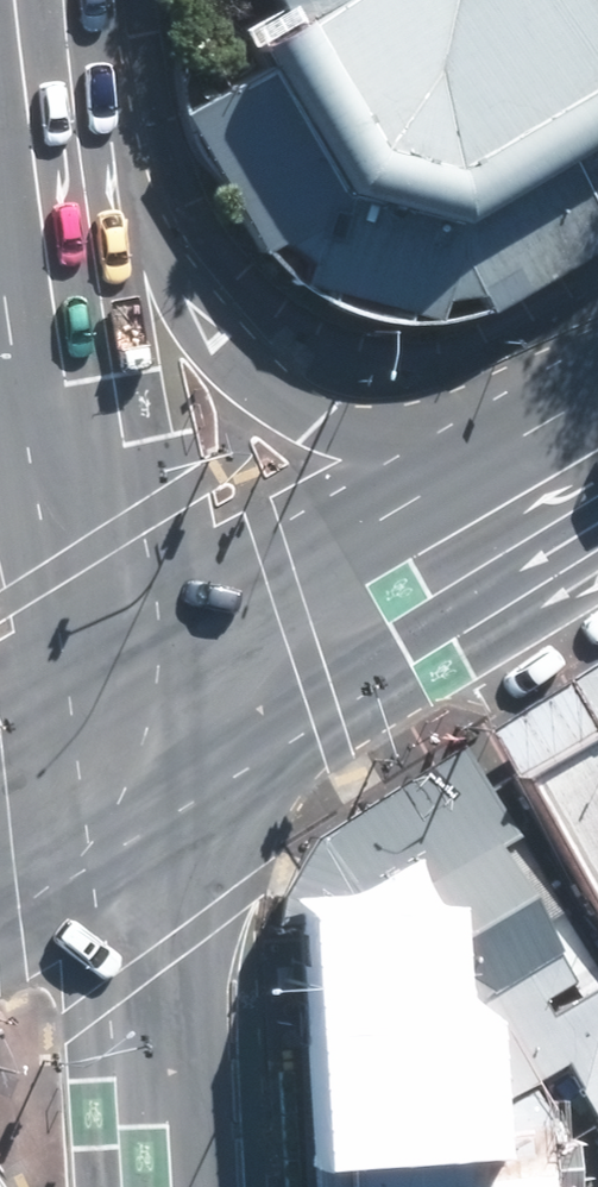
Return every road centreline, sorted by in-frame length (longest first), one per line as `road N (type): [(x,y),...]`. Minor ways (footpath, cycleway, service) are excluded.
road 1 (secondary): [(42,203),(115,528),(155,759)]
road 2 (primary): [(155,759),(597,486)]
road 3 (primary): [(155,759),(176,944),(180,1186)]
road 4 (secondary): [(14,0),(42,203)]
road 5 (primary): [(0,853),(155,759)]
road 6 (primary): [(0,341),(42,203)]

